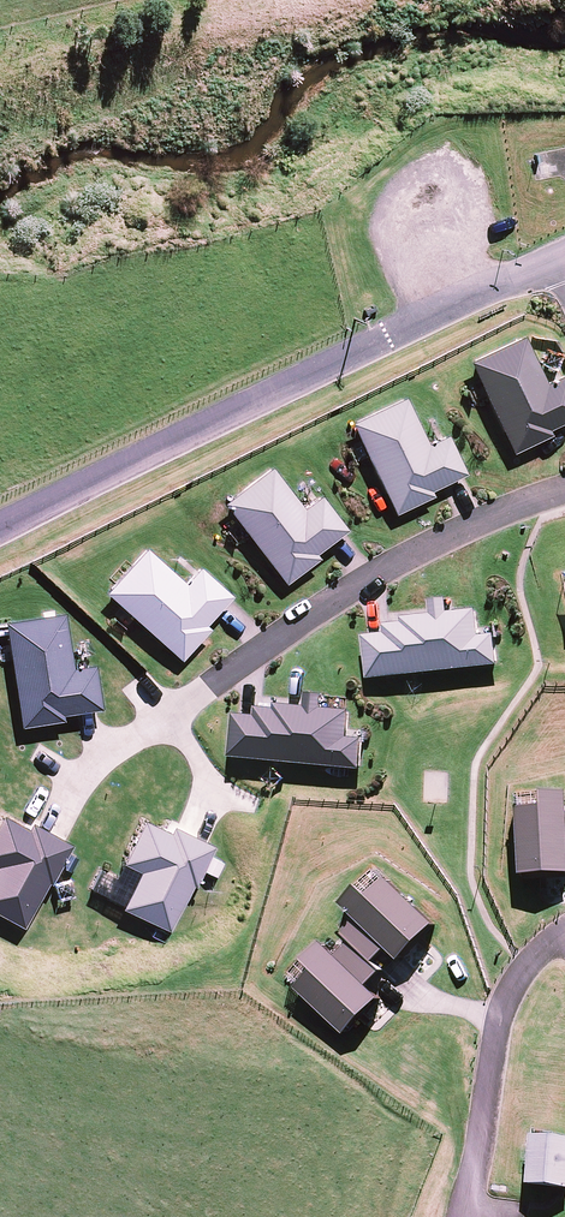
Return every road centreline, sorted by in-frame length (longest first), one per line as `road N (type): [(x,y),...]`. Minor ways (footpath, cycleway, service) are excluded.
road 1 (unclassified): [(0,527),(561,258)]
road 2 (residential): [(564,487),(381,568),(209,686)]
road 3 (residential): [(462,1216),(497,1021),(513,982),(564,931)]

